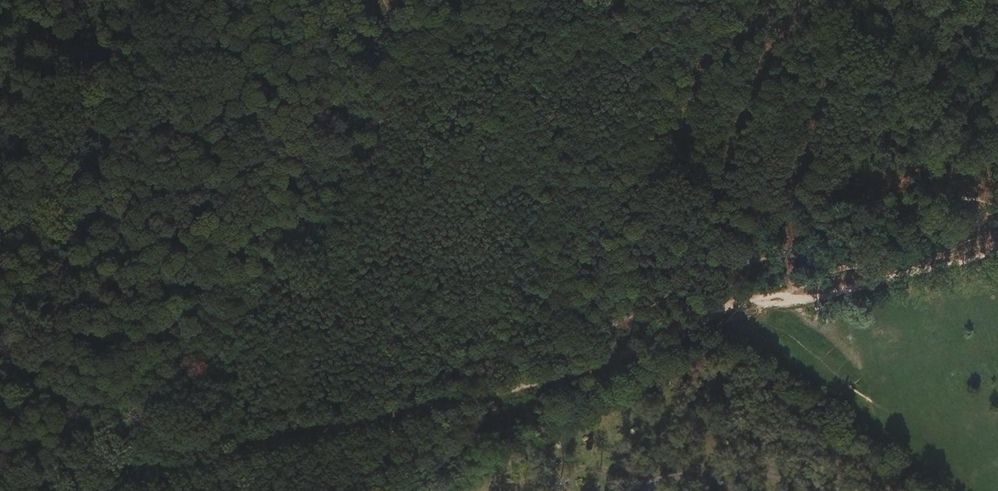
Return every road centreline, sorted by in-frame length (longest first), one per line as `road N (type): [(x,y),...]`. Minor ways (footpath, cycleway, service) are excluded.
road 1 (track): [(85,490),(159,453),(200,372),(360,190),(415,29),(536,0)]
road 2 (track): [(93,490),(580,375)]
road 3 (track): [(617,0),(689,160),(717,246),(753,306)]
road 4 (track): [(997,250),(753,306)]
road 5 (track): [(580,375),(400,490)]
road 6 (track): [(694,328),(580,375)]

